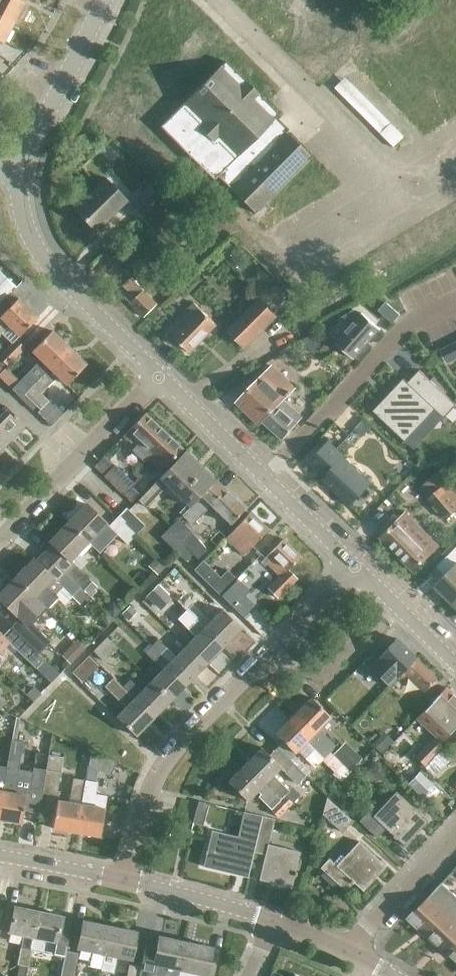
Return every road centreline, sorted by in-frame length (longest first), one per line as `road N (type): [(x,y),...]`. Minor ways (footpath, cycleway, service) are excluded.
road 1 (residential): [(122,878),(146,790),(169,753),(344,565)]
road 2 (tertiary): [(344,565),(158,376)]
road 3 (tertiary): [(158,376),(46,264),(28,233),(16,170)]
road 4 (residential): [(0,539),(158,376)]
road 5 (residential): [(298,441),(402,328),(455,301)]
road 6 (tertiary): [(16,170),(101,0)]
road 7 (residential): [(347,948),(455,831)]
road 8 (secondary): [(271,921),(122,878)]
road 9 (tertiary): [(455,672),(344,565)]
road 10 (secondary): [(122,878),(0,858)]

